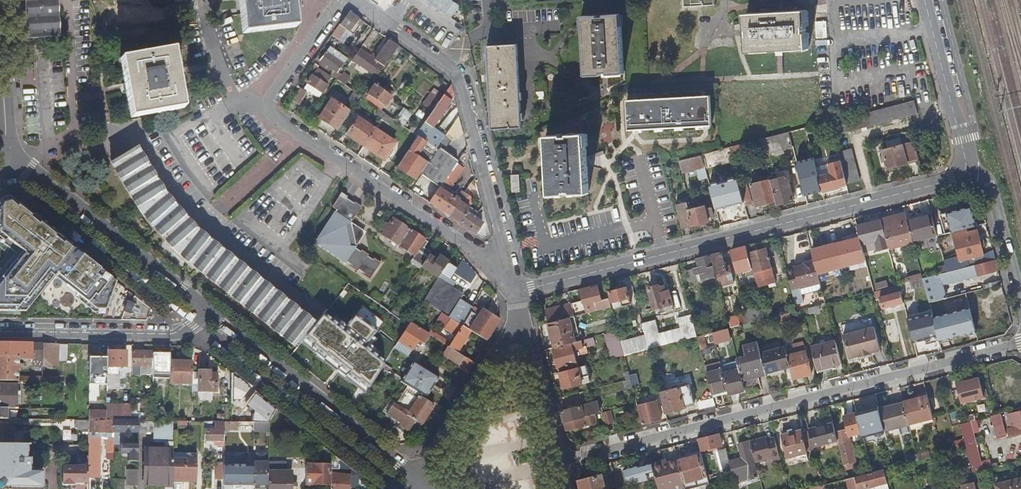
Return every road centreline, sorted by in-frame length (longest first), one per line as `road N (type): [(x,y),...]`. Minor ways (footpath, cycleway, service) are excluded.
road 1 (residential): [(1020,343),(561,461)]
road 2 (residential): [(514,292),(952,181),(966,168)]
road 3 (residential): [(514,292),(457,76),(353,0)]
road 4 (residential): [(264,107),(473,248),(514,292)]
road 5 (residential): [(411,472),(207,311)]
road 6 (residential): [(207,311),(18,161)]
road 7 (residential): [(0,329),(175,333),(207,311)]
road 8 (residential): [(18,161),(74,141),(67,0)]
road 9 (residential): [(520,317),(411,472)]
road 10 (unclassified): [(924,0),(966,168)]
road 11 (residential): [(561,461),(520,317)]
road 12 (residential): [(1020,300),(991,186),(966,168)]
road 13 (residential): [(340,0),(264,107)]

